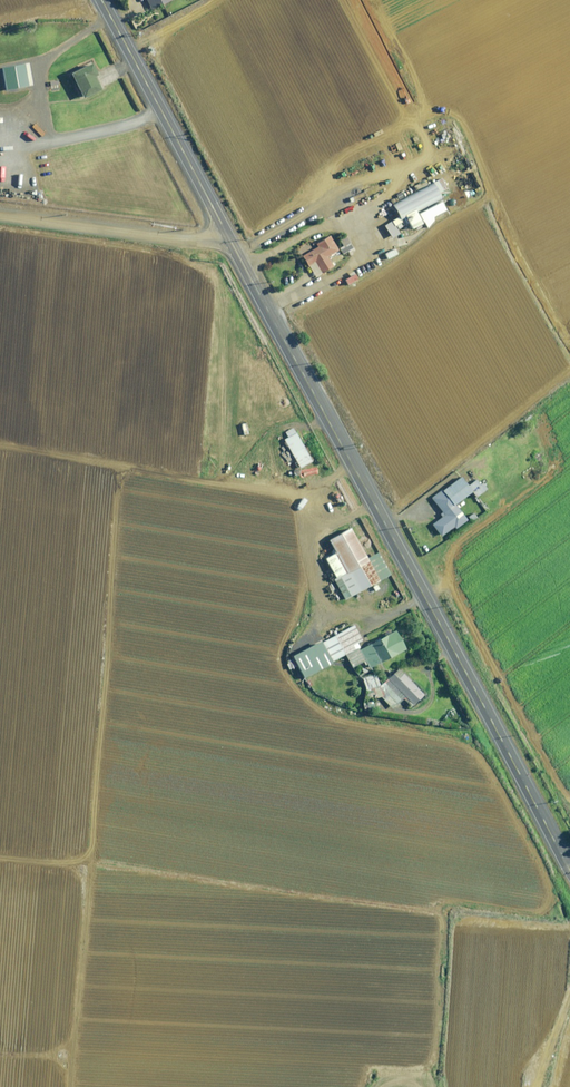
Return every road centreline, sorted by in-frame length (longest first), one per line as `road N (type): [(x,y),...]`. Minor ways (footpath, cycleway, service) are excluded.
road 1 (tertiary): [(569,870),(226,234)]
road 2 (tertiary): [(226,234),(100,0)]
road 3 (track): [(424,594),(451,591),(569,796)]
road 4 (unclassified): [(0,214),(206,241),(226,234)]

